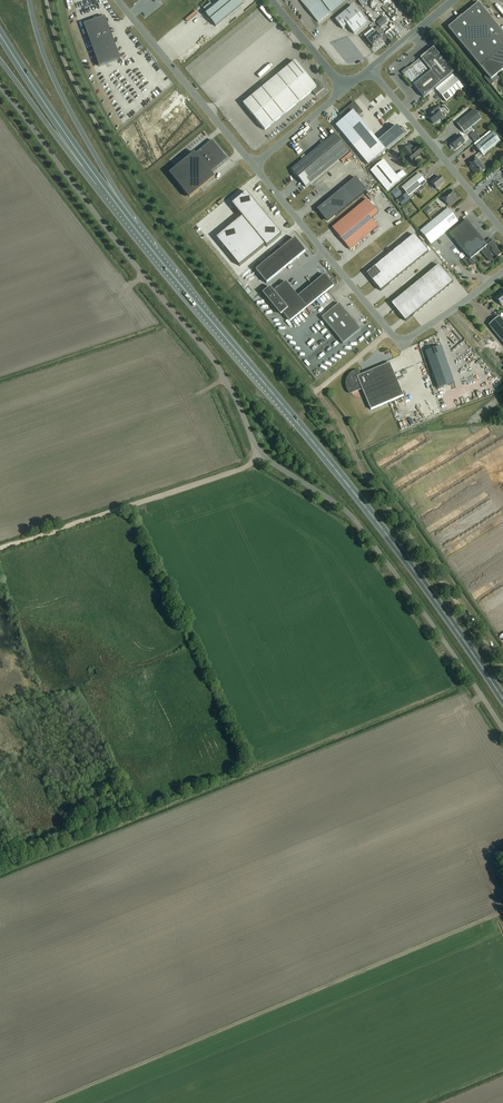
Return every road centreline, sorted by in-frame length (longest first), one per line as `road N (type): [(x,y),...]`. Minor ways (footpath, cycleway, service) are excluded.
road 1 (unclassified): [(0,86),(209,354),(260,454),(363,528),(502,729)]
road 2 (trunk): [(502,700),(363,504),(134,226)]
road 3 (track): [(260,454),(246,467),(0,549)]
road 4 (track): [(502,668),(359,467),(348,440)]
road 5 (trunk): [(134,226),(55,80),(30,0)]
road 6 (unclassified): [(390,331),(254,165)]
road 7 (unclassified): [(254,165),(119,0)]
road 8 (unclassified): [(502,230),(371,68)]
road 9 (trunk): [(99,181),(0,34)]
road 10 (trunk): [(0,60),(99,181)]
road 11 (unclassified): [(348,440),(316,392),(390,331)]
road 12 (unclassified): [(390,331),(406,341),(502,272)]

